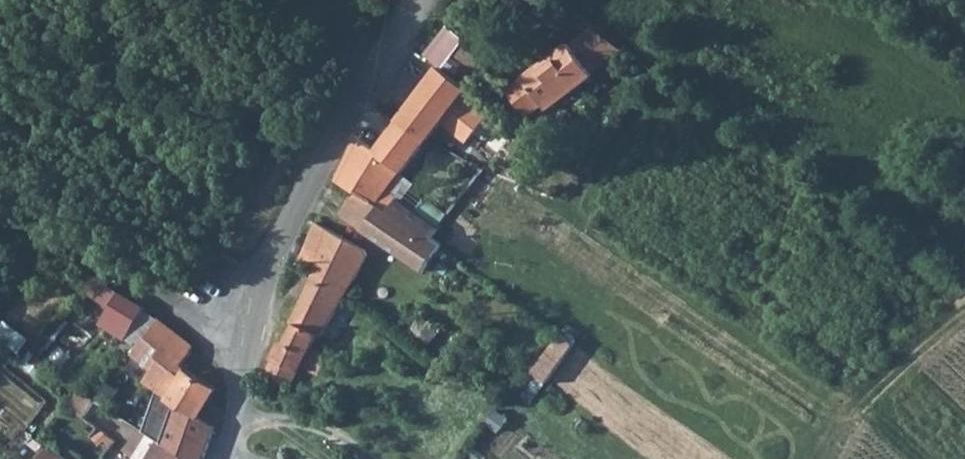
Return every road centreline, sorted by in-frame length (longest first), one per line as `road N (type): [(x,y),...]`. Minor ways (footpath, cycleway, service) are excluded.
road 1 (unclassified): [(221,458),(241,346),(295,192),(424,0)]
road 2 (track): [(241,346),(83,246),(0,214)]
road 3 (track): [(829,458),(878,382),(964,315)]

